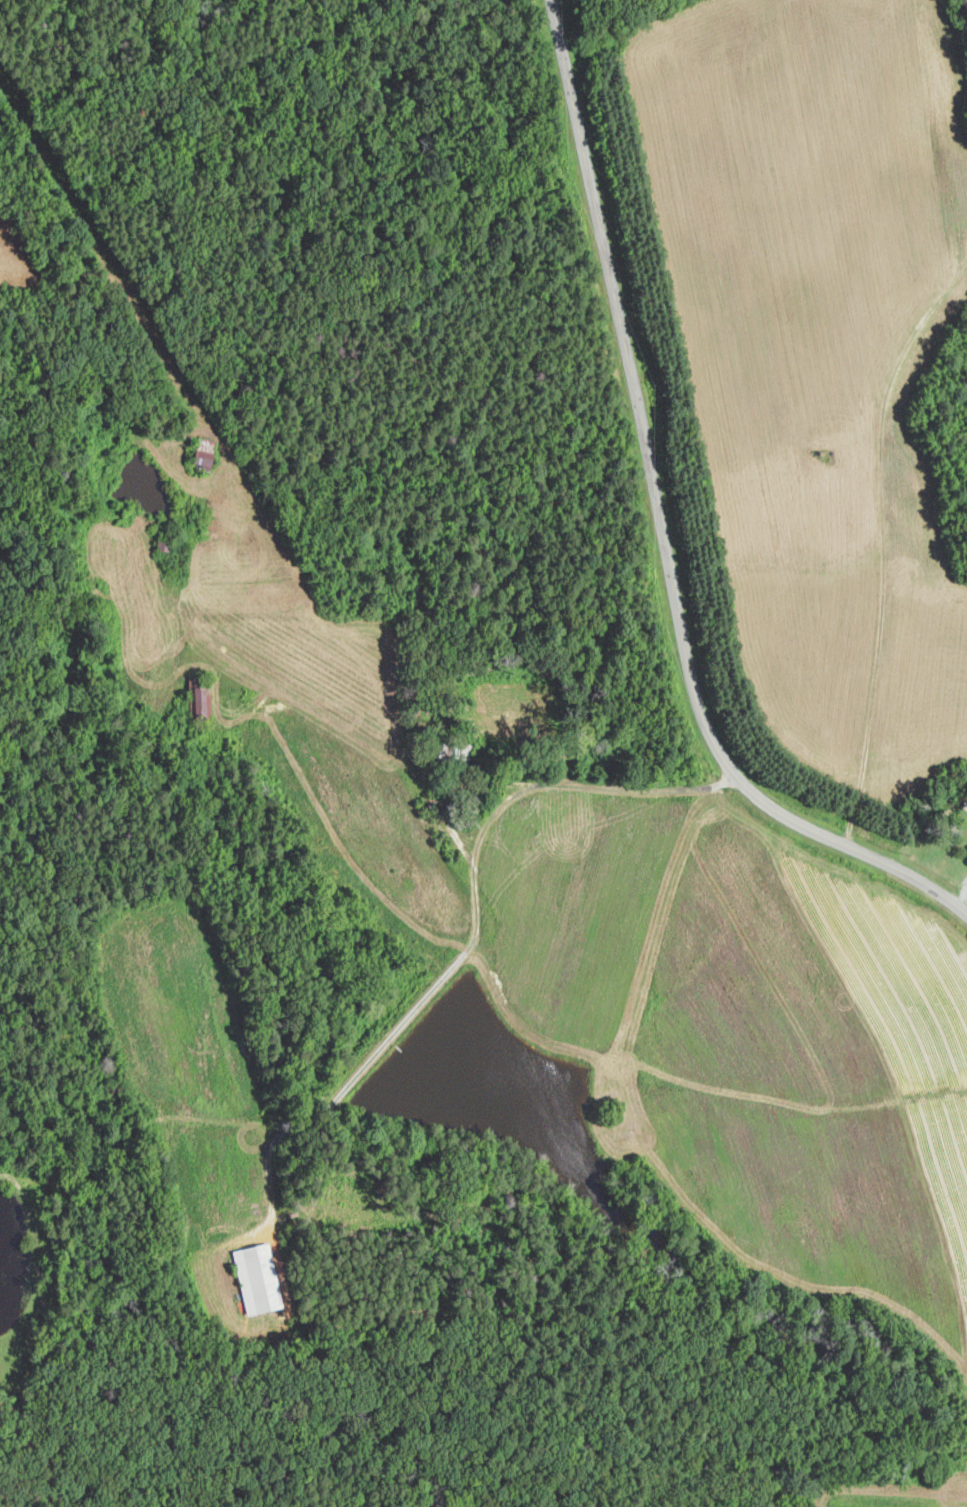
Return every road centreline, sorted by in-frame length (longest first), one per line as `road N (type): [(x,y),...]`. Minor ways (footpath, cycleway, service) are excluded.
road 1 (residential): [(966,915),(943,894),(779,812),(748,790),(711,735),(693,683),(552,0)]

